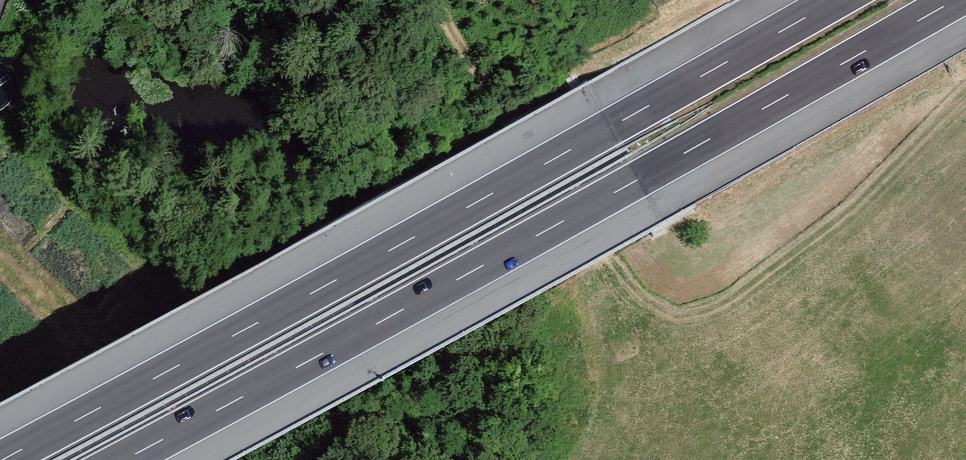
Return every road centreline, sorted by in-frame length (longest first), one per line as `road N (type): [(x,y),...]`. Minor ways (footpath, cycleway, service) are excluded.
road 1 (motorway): [(834,0),(0,459)]
road 2 (motorway): [(126,459),(956,0)]

